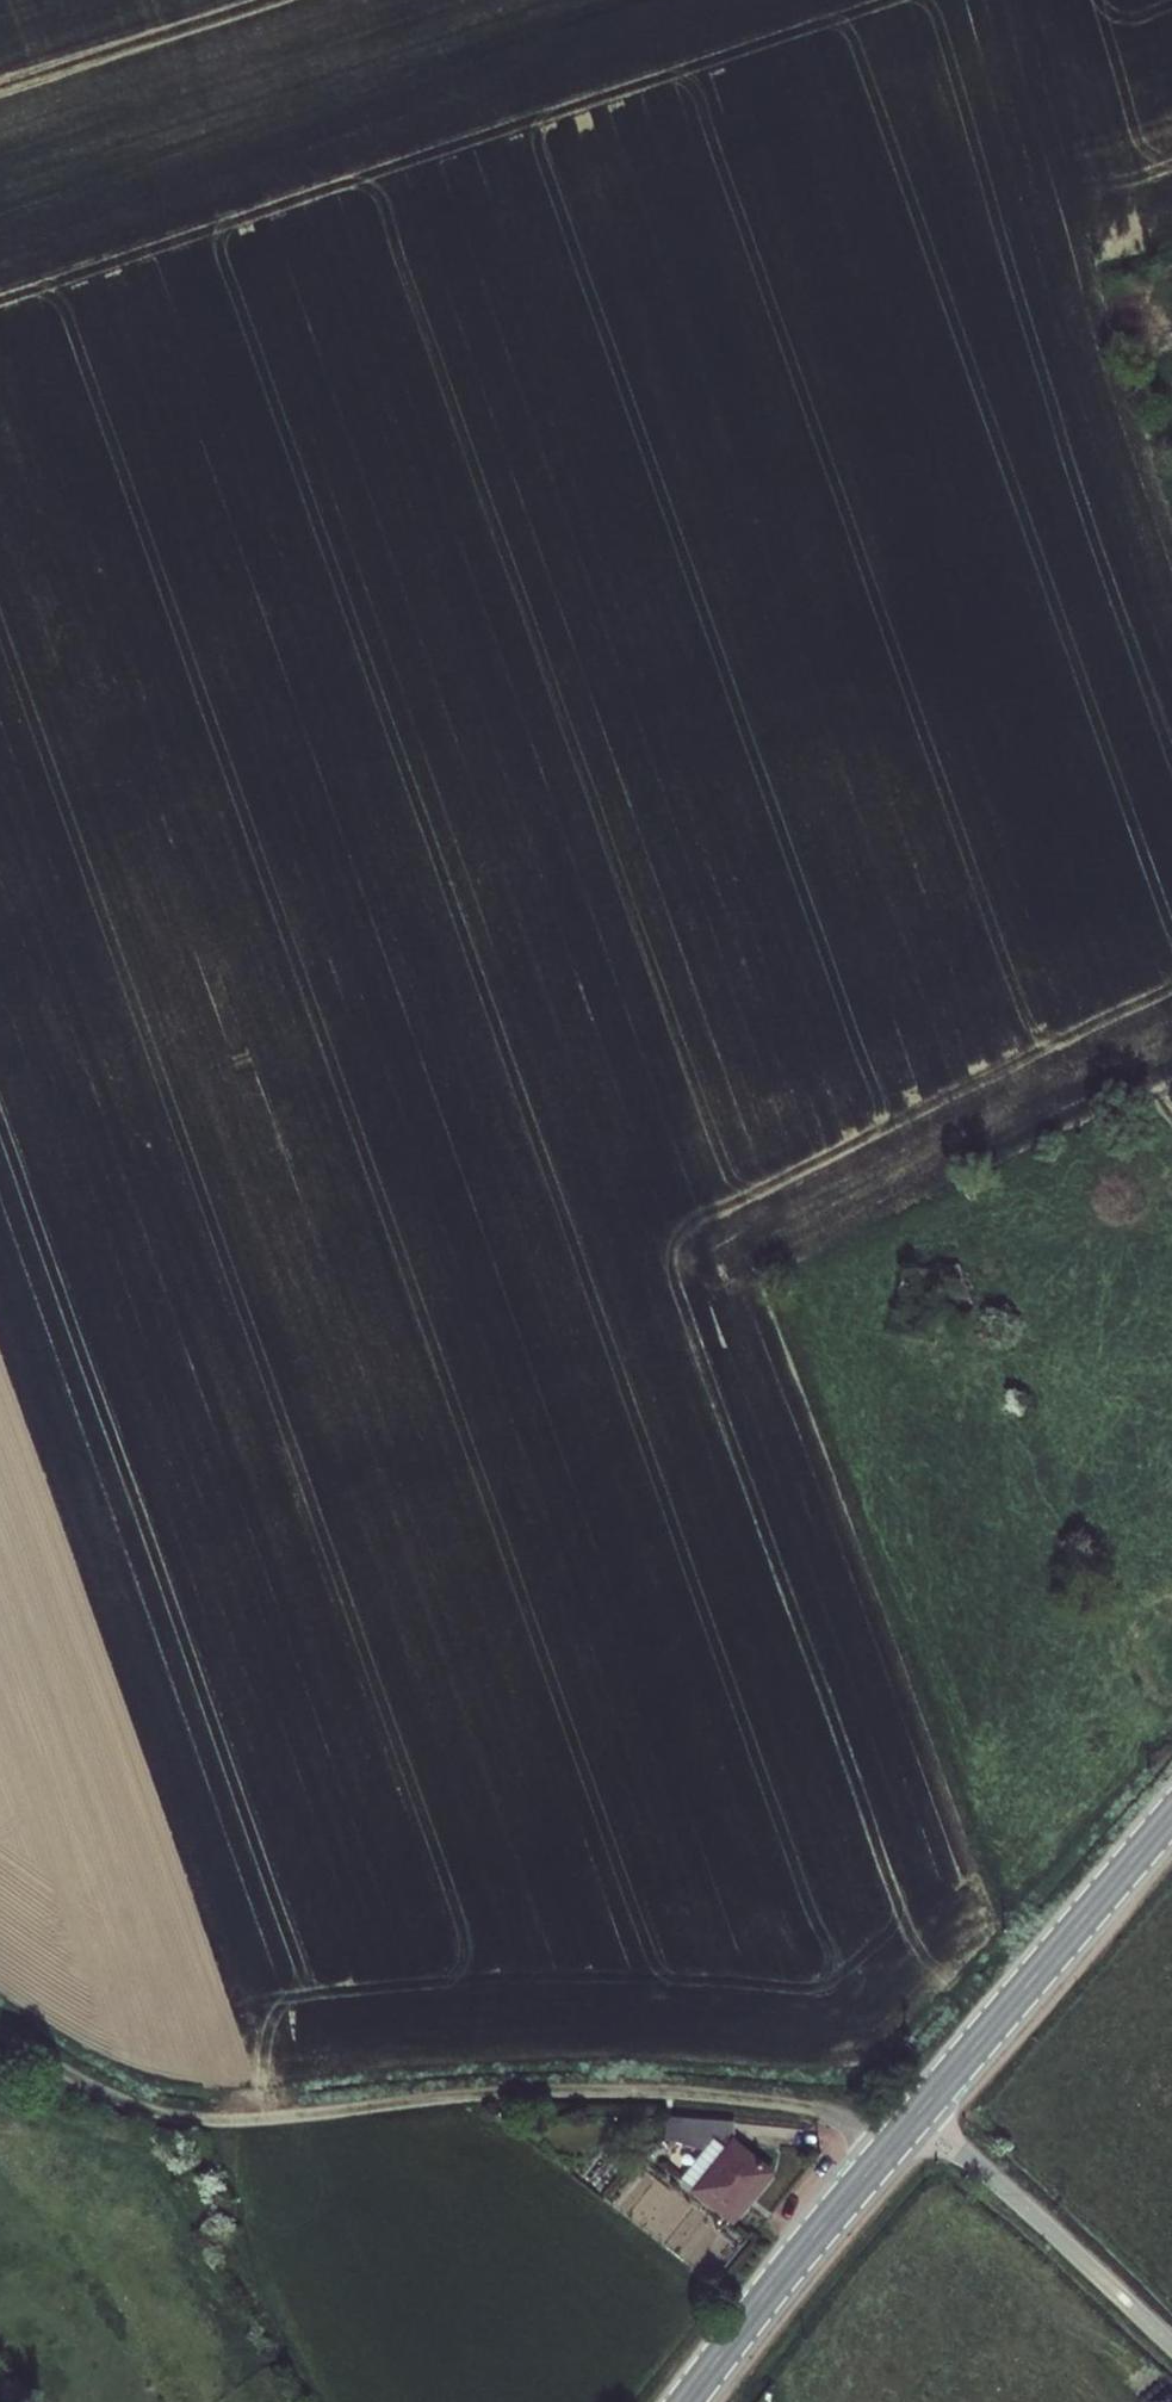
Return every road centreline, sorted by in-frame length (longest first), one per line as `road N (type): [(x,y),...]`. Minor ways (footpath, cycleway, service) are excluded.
road 1 (track): [(920,2111),(579,2083),(205,2119),(103,2079),(0,2015)]
road 2 (secondary): [(920,2111),(1171,1812)]
road 3 (secondary): [(685,2401),(920,2111)]
road 4 (unclassified): [(1171,2343),(920,2111)]

